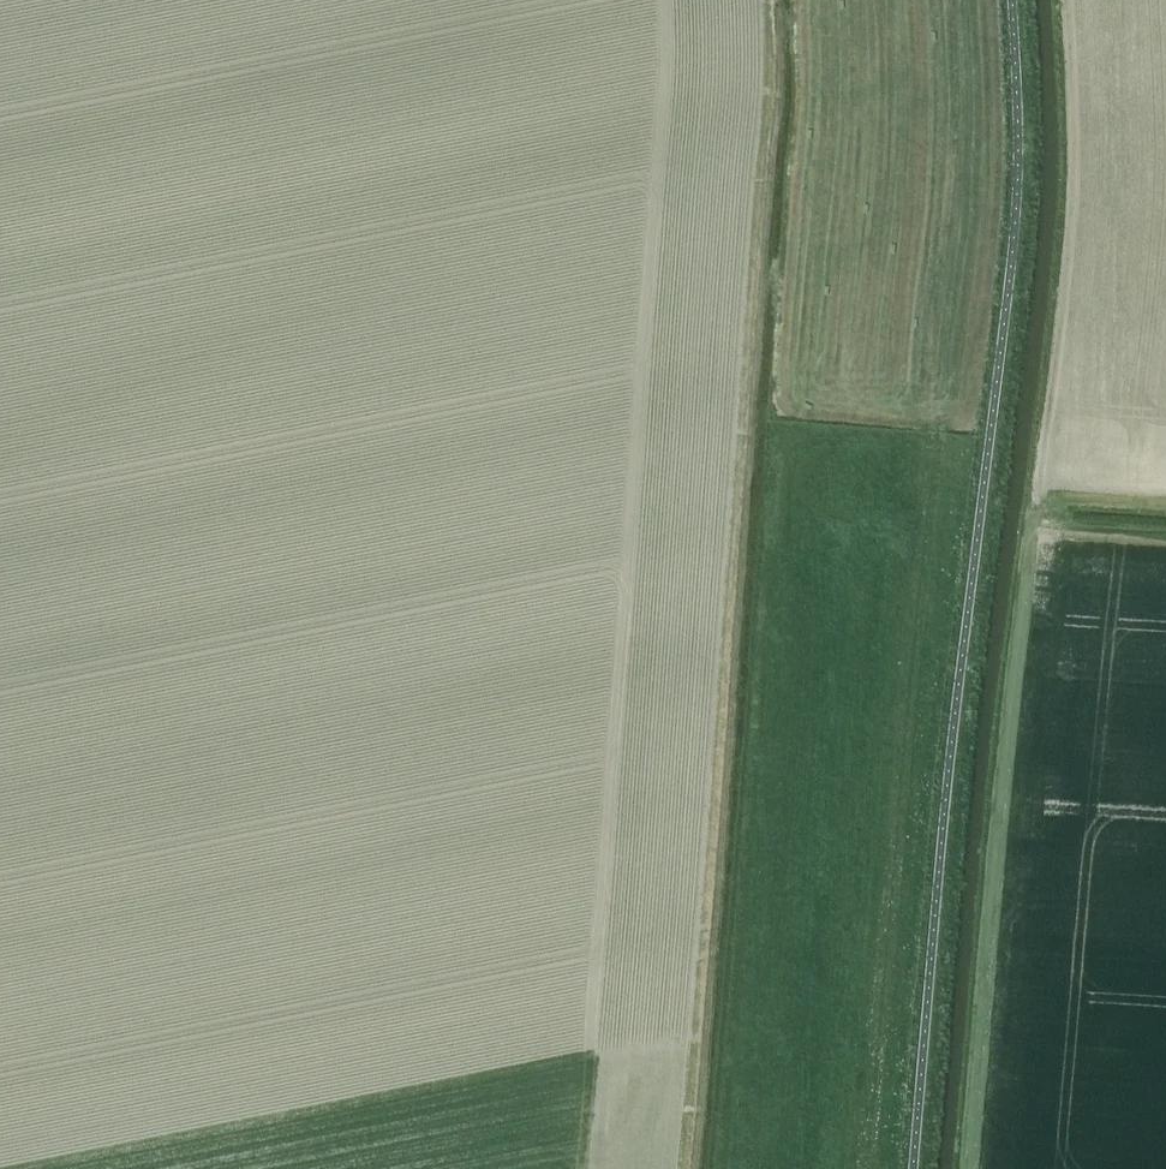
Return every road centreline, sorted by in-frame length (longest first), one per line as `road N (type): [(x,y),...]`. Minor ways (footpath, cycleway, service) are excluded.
road 1 (track): [(986,0),(994,144),(985,260),(971,352),(938,432),(873,1168)]

